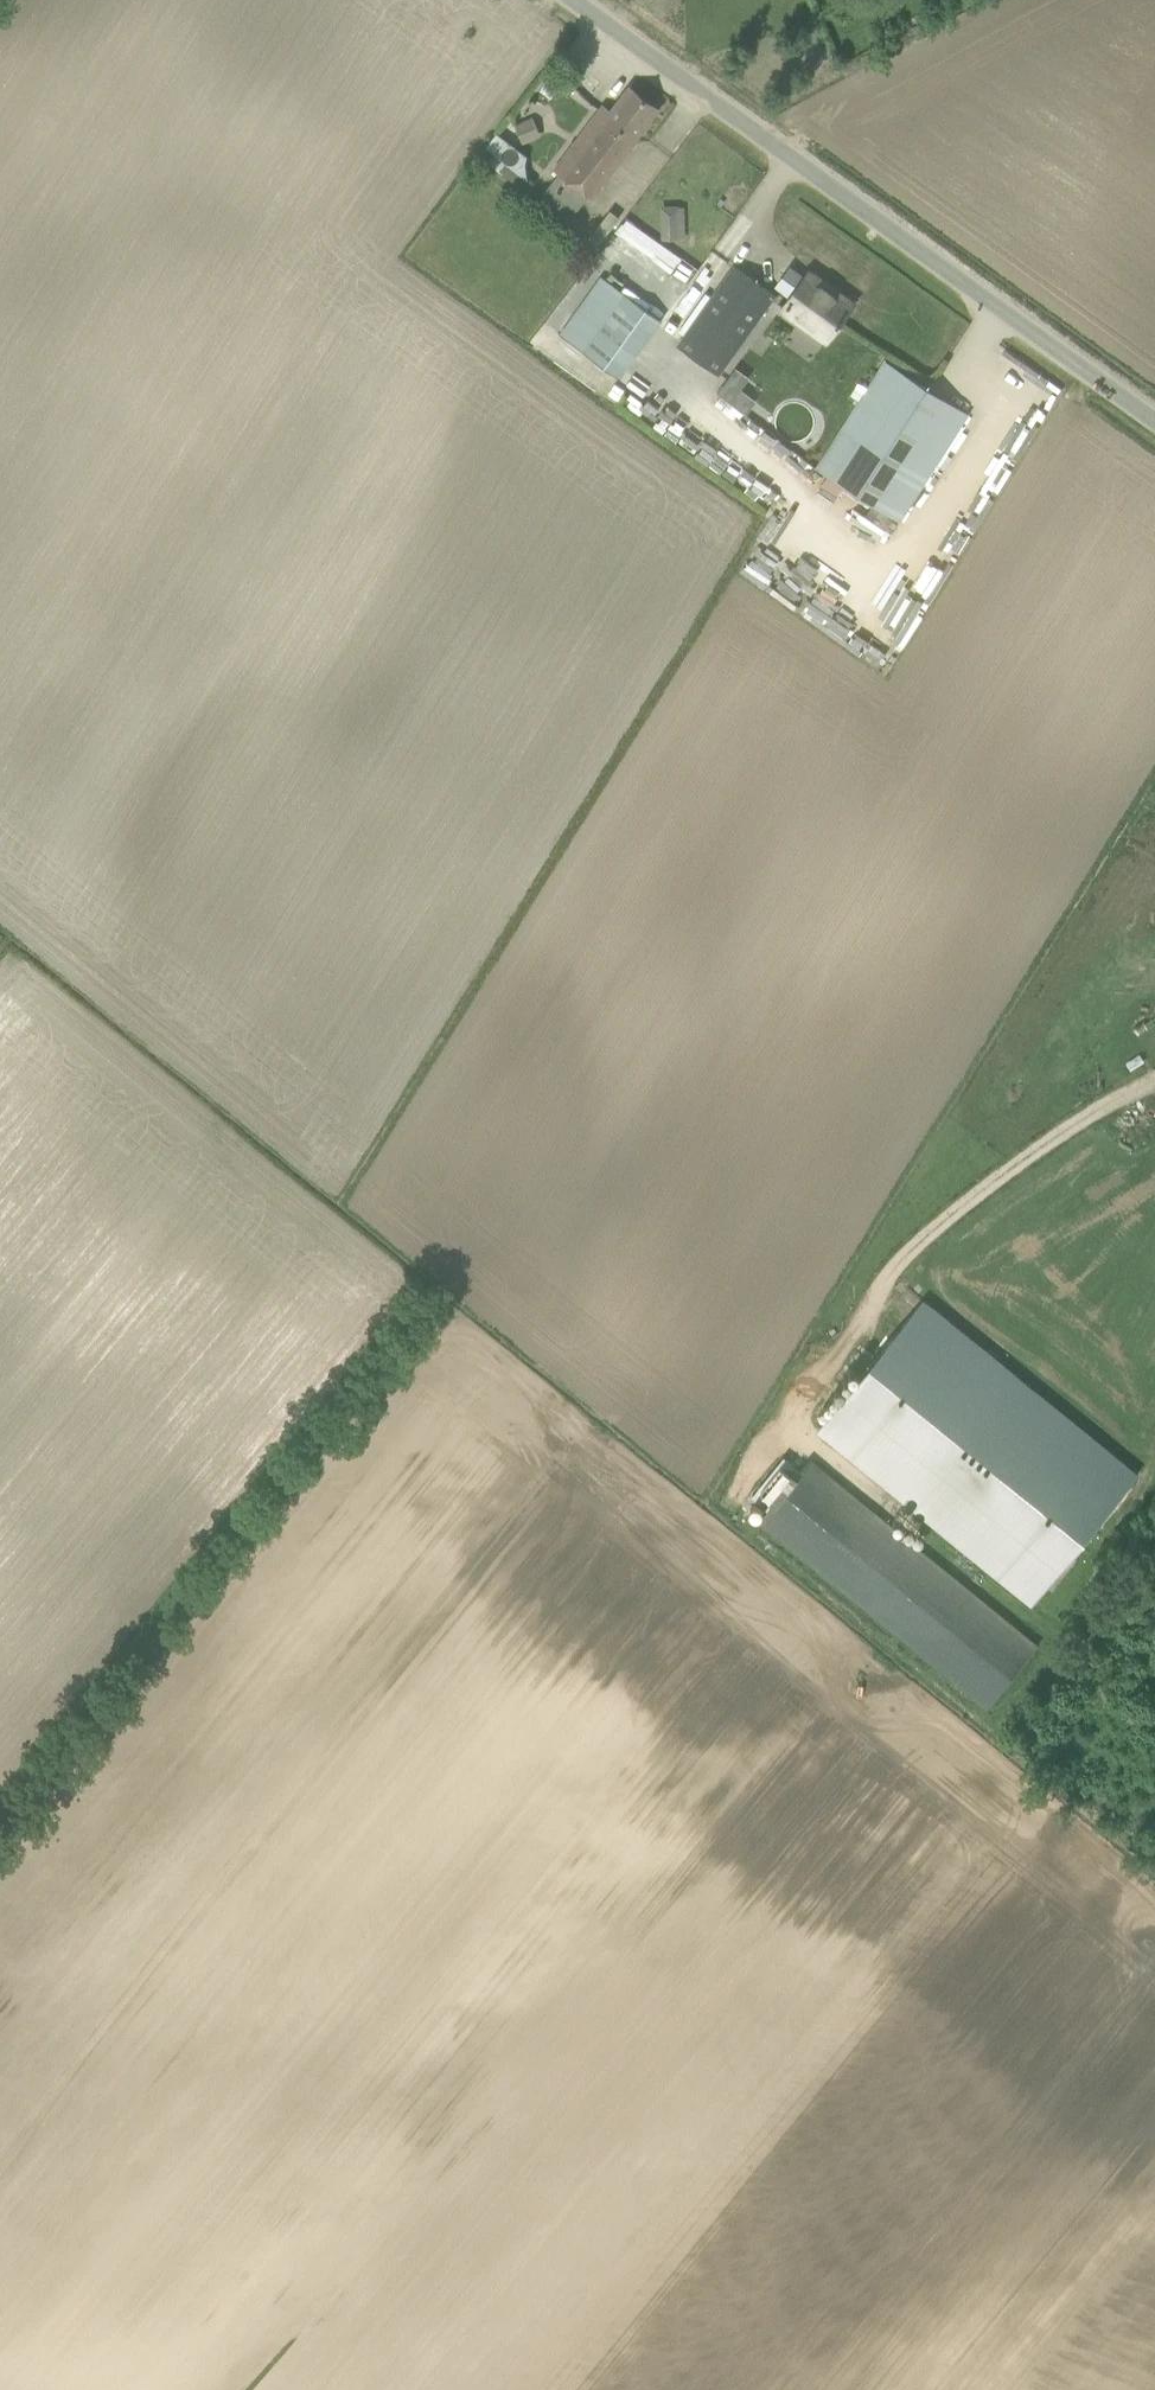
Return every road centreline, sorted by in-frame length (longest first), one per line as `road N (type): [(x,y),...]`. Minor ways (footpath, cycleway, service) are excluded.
road 1 (unclassified): [(1154,431),(568,0)]

